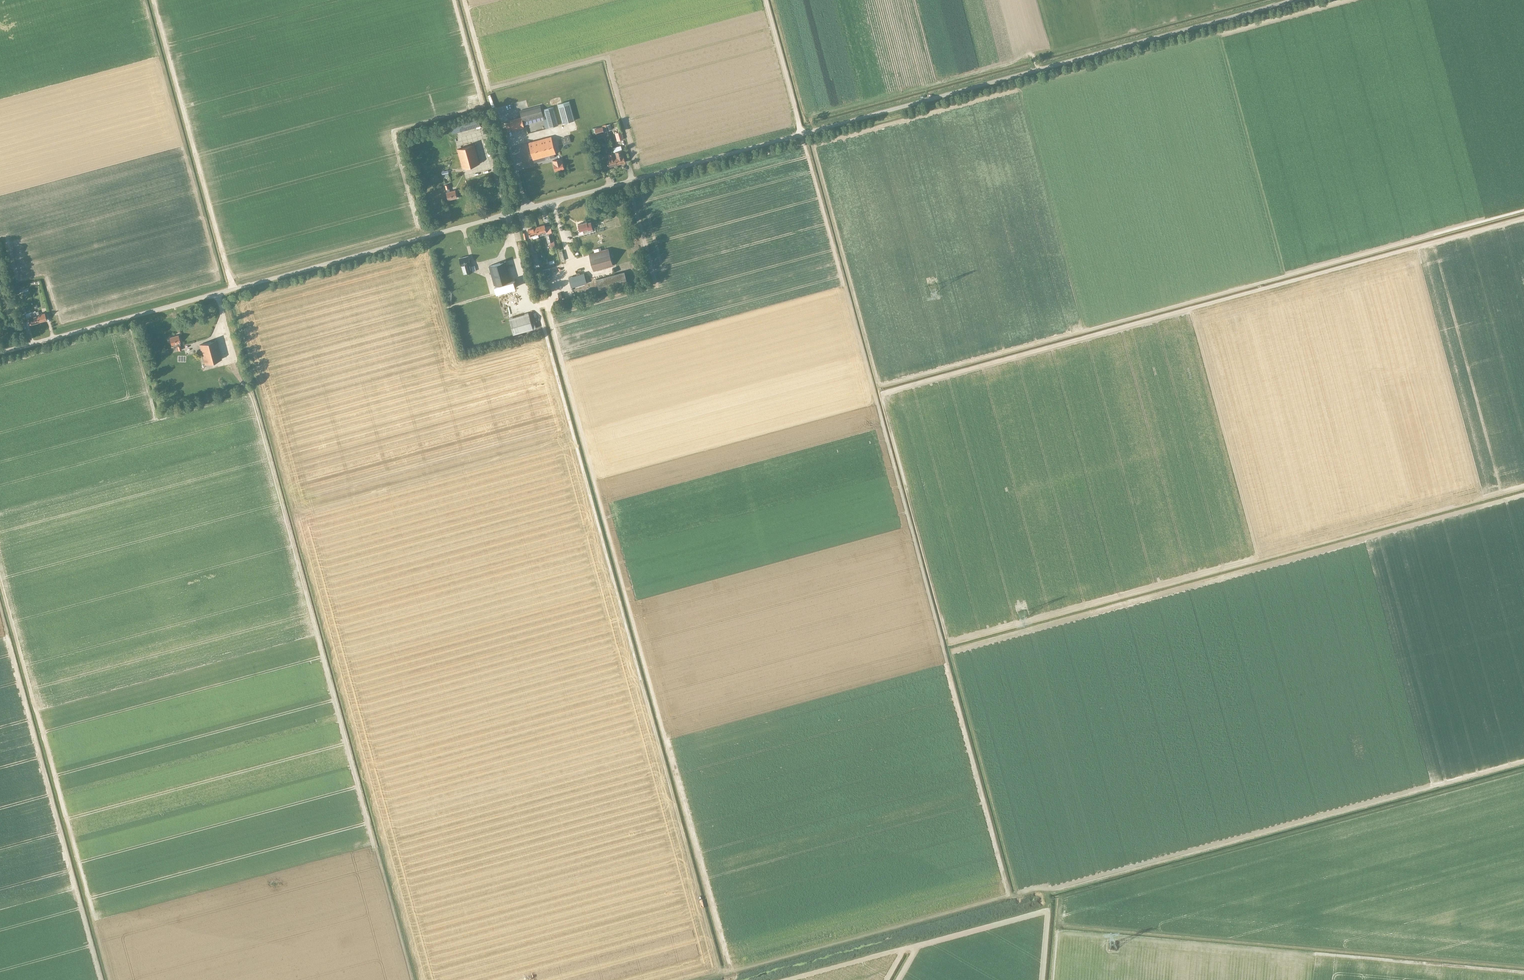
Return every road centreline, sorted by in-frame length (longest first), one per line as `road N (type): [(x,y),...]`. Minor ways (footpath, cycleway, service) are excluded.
road 1 (unclassified): [(0,353),(1294,0)]
road 2 (track): [(766,0),(801,134)]

